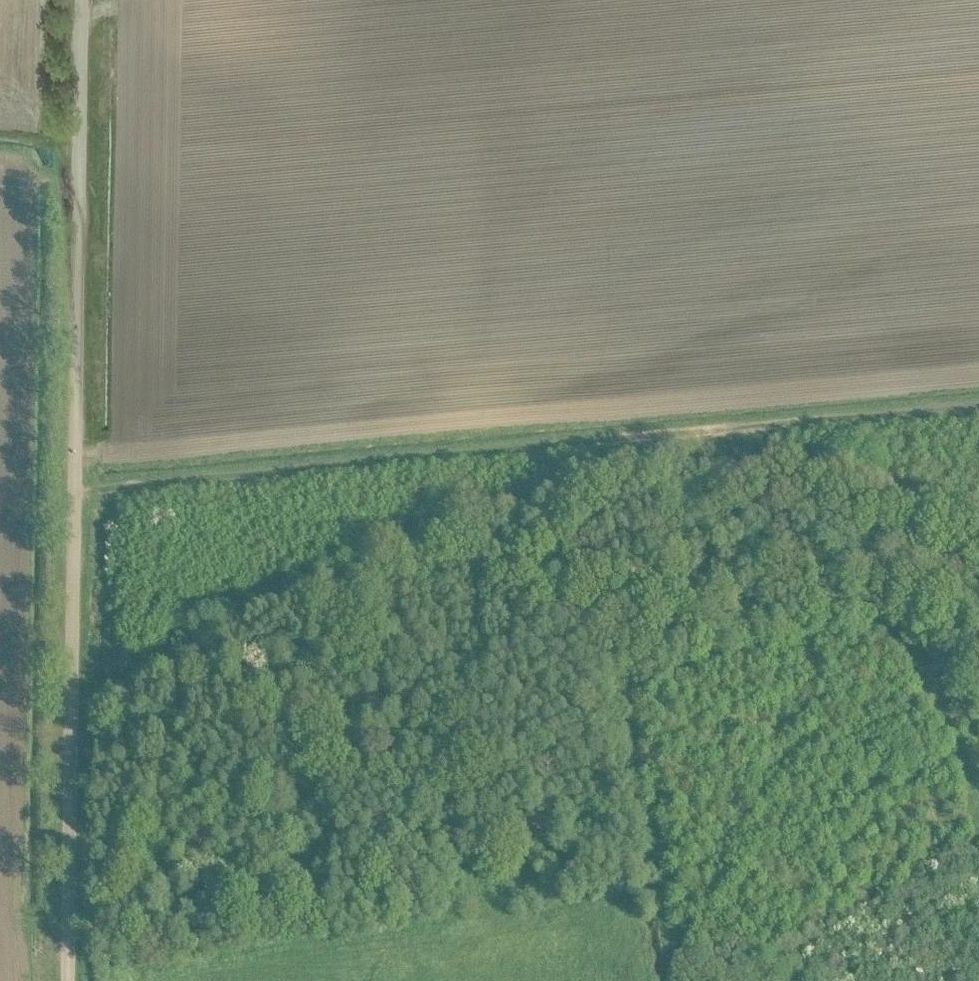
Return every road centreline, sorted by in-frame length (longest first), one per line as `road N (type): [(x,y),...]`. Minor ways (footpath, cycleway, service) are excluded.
road 1 (unclassified): [(68,980),(82,0)]
road 2 (track): [(75,496),(978,413)]

